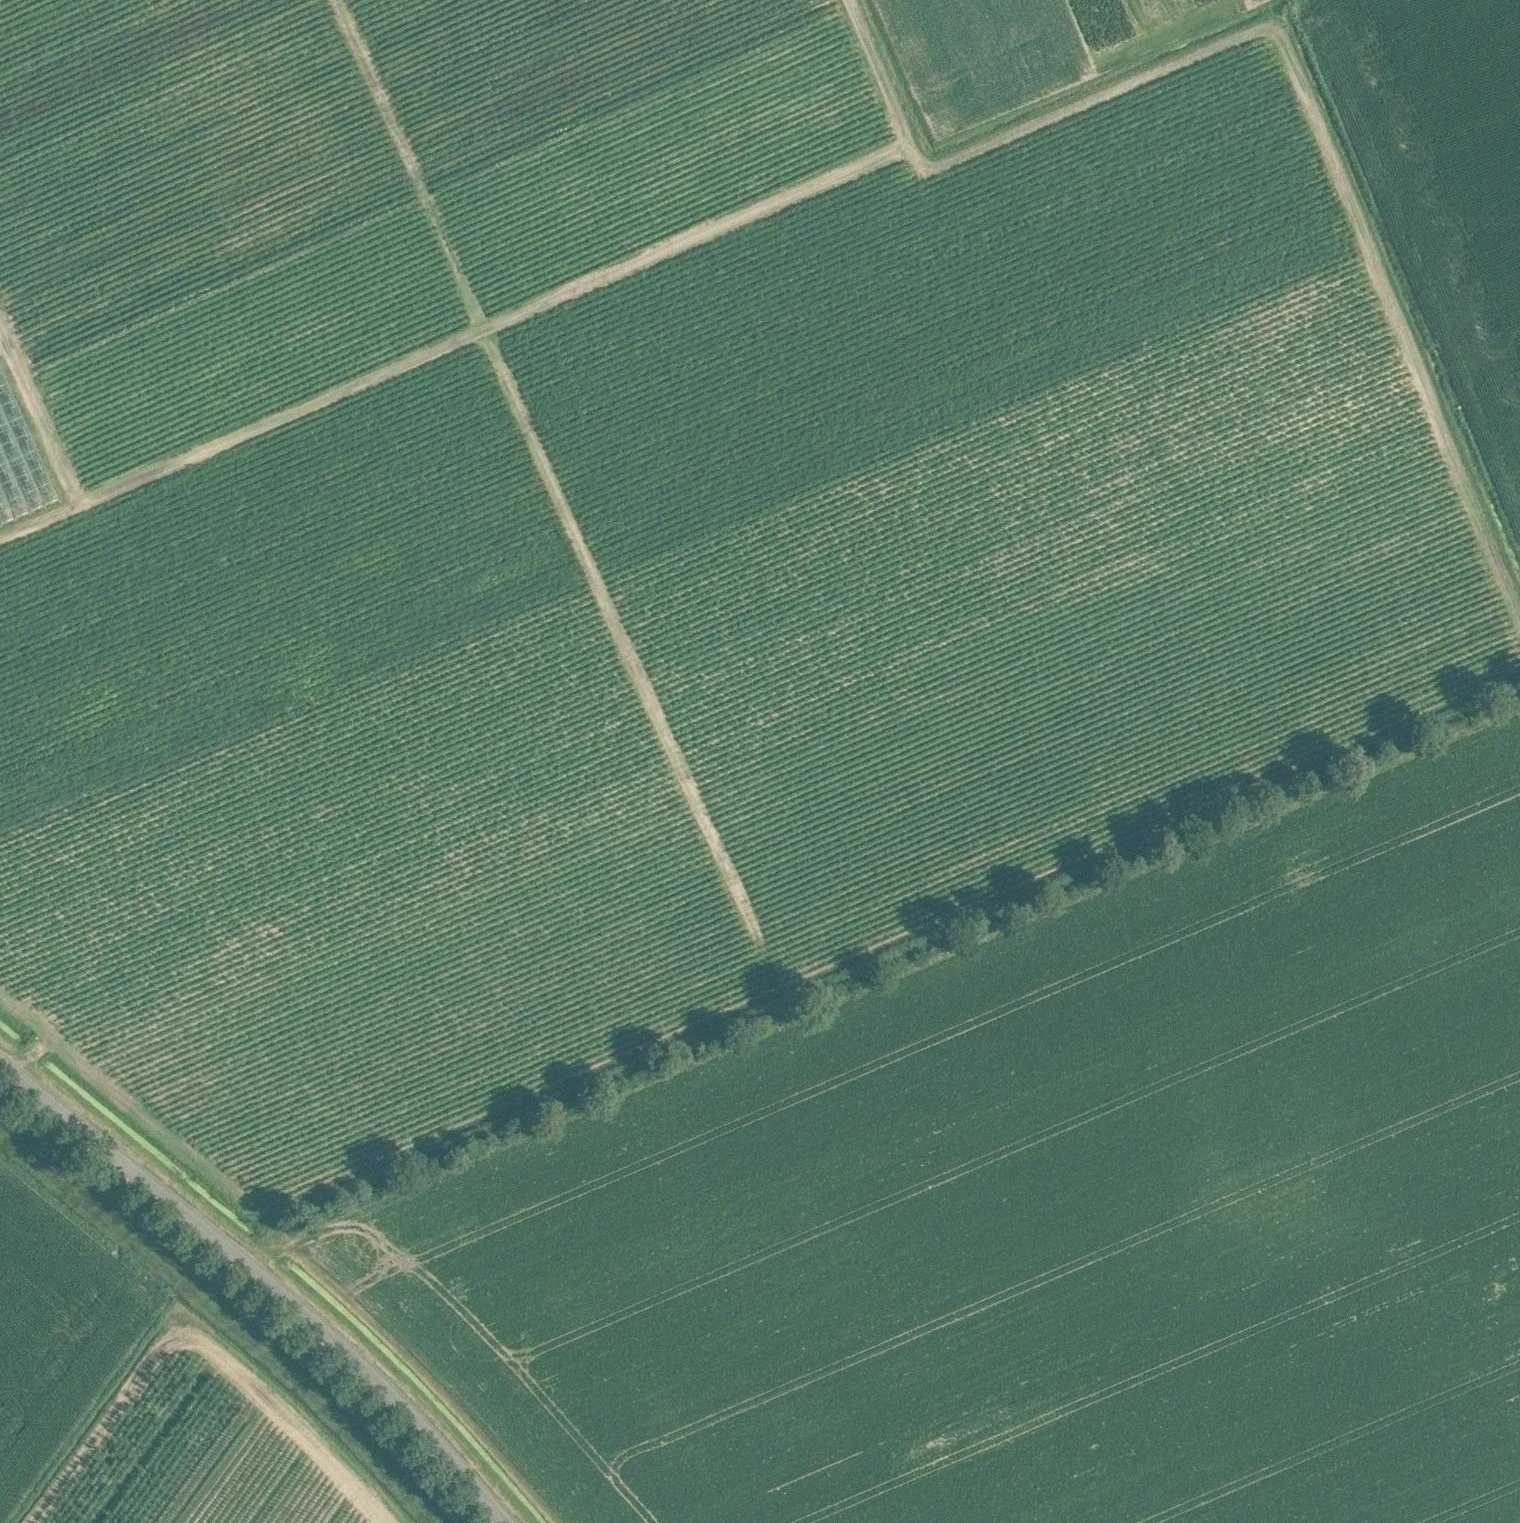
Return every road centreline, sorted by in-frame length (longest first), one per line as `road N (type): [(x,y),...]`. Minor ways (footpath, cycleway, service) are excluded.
road 1 (unclassified): [(510,1522),(418,1417),(0,1057)]

